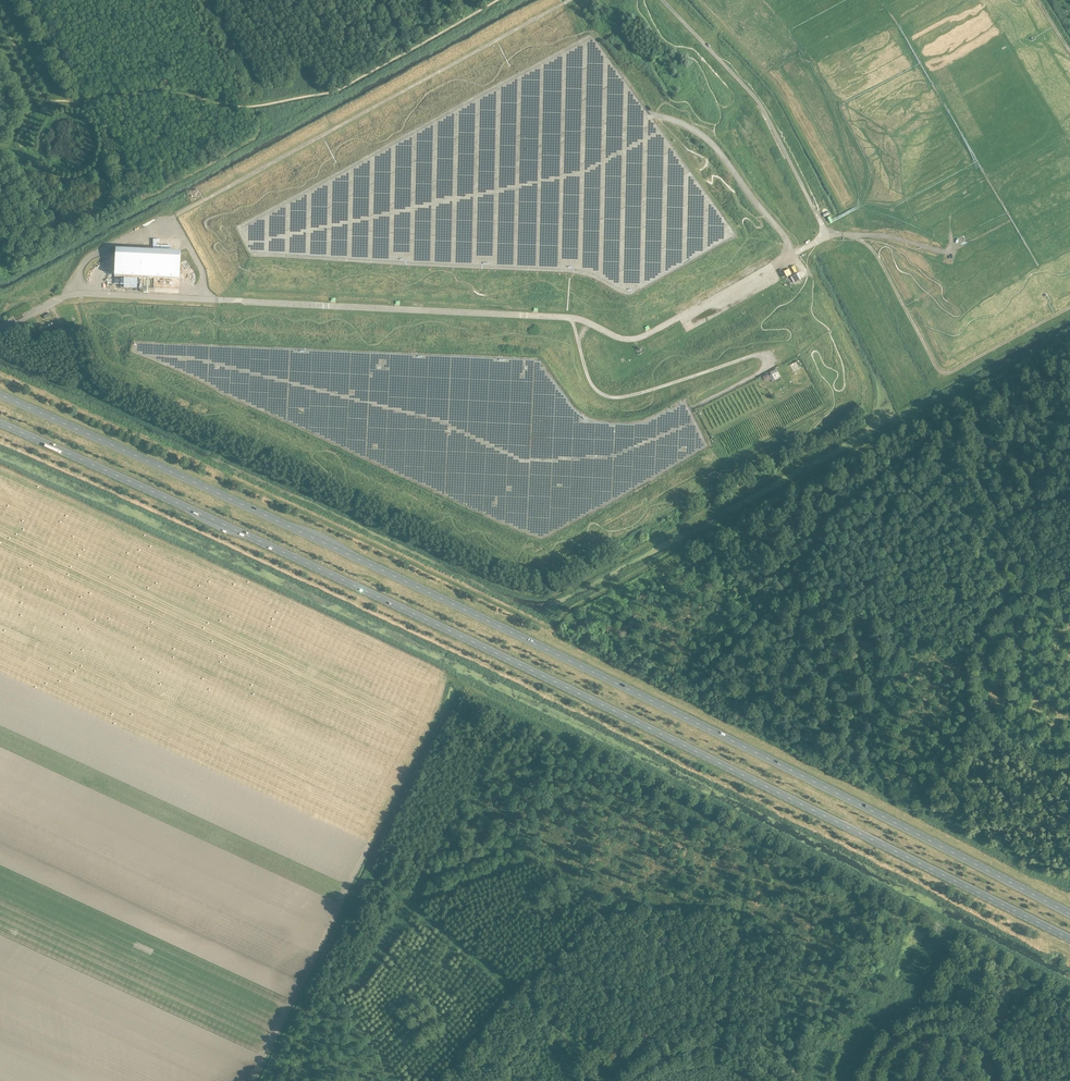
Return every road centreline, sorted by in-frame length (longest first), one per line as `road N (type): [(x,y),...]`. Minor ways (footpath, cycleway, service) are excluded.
road 1 (primary): [(1069,914),(541,646),(0,395)]
road 2 (primary): [(0,423),(490,650),(1069,938)]
road 3 (track): [(1069,990),(464,684)]
road 4 (track): [(495,0),(331,93),(235,106),(172,92),(46,103),(0,19)]
road 5 (track): [(571,318),(588,378),(614,398),(764,357),(766,367),(755,376),(695,406)]
road 6 (track): [(903,305),(947,374),(1069,307)]

